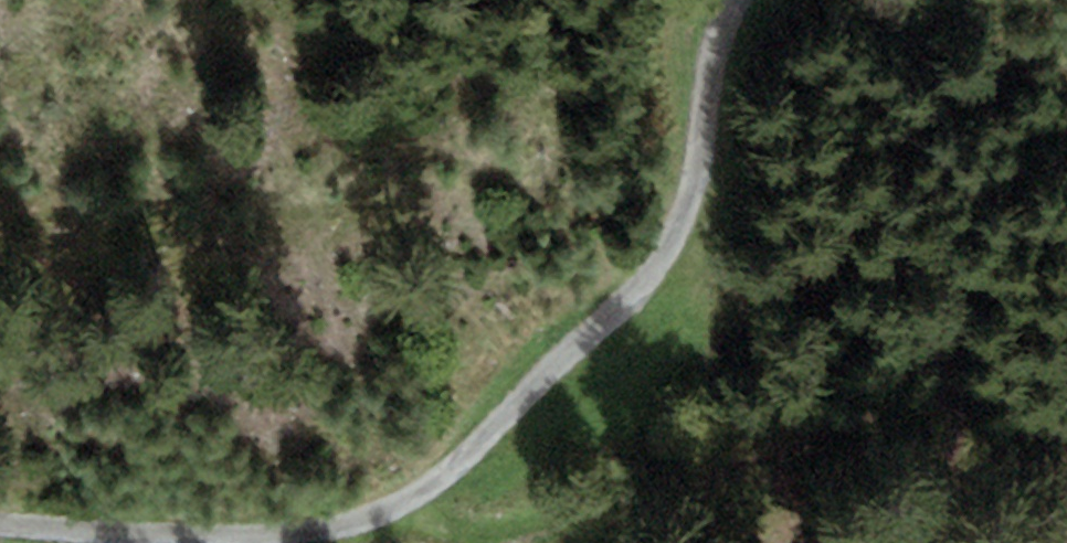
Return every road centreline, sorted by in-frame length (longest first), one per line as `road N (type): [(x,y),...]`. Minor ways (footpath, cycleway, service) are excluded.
road 1 (track): [(733,0),(721,17),(701,148),(655,267),(472,455),(354,529)]
road 2 (track): [(493,542),(596,526),(838,410),(913,459),(871,542)]
road 3 (track): [(0,516),(270,533),(354,529)]

